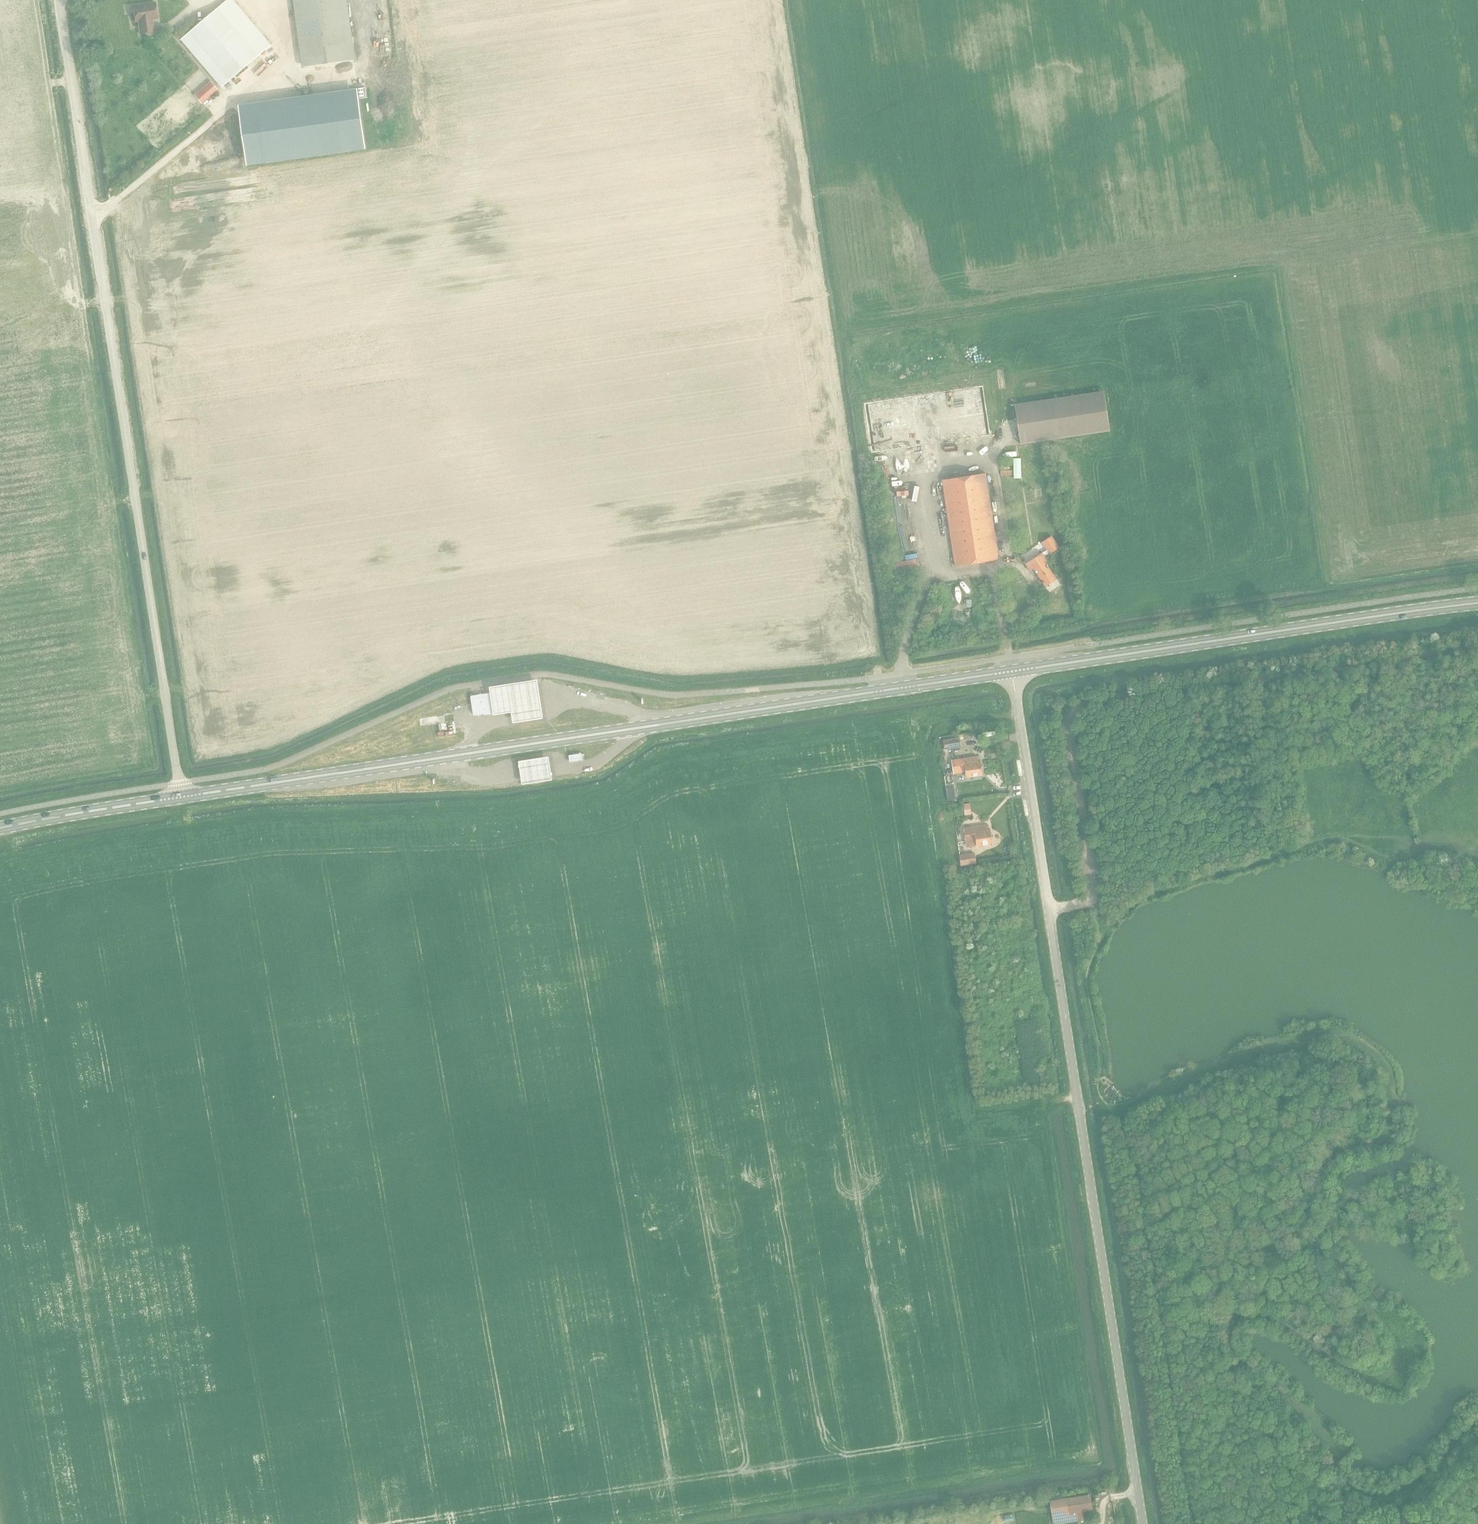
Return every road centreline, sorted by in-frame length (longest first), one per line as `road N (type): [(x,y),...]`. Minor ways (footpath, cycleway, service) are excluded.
road 1 (unclassified): [(1143,1523),(1013,671)]
road 2 (unclassified): [(181,796),(59,0)]
road 3 (primary): [(181,796),(795,704)]
road 4 (track): [(1477,644),(1075,709),(1068,723),(1087,902)]
road 5 (primary): [(1477,599),(1013,671)]
road 6 (primary): [(1013,671),(795,704)]
road 7 (primary): [(0,827),(181,796)]

